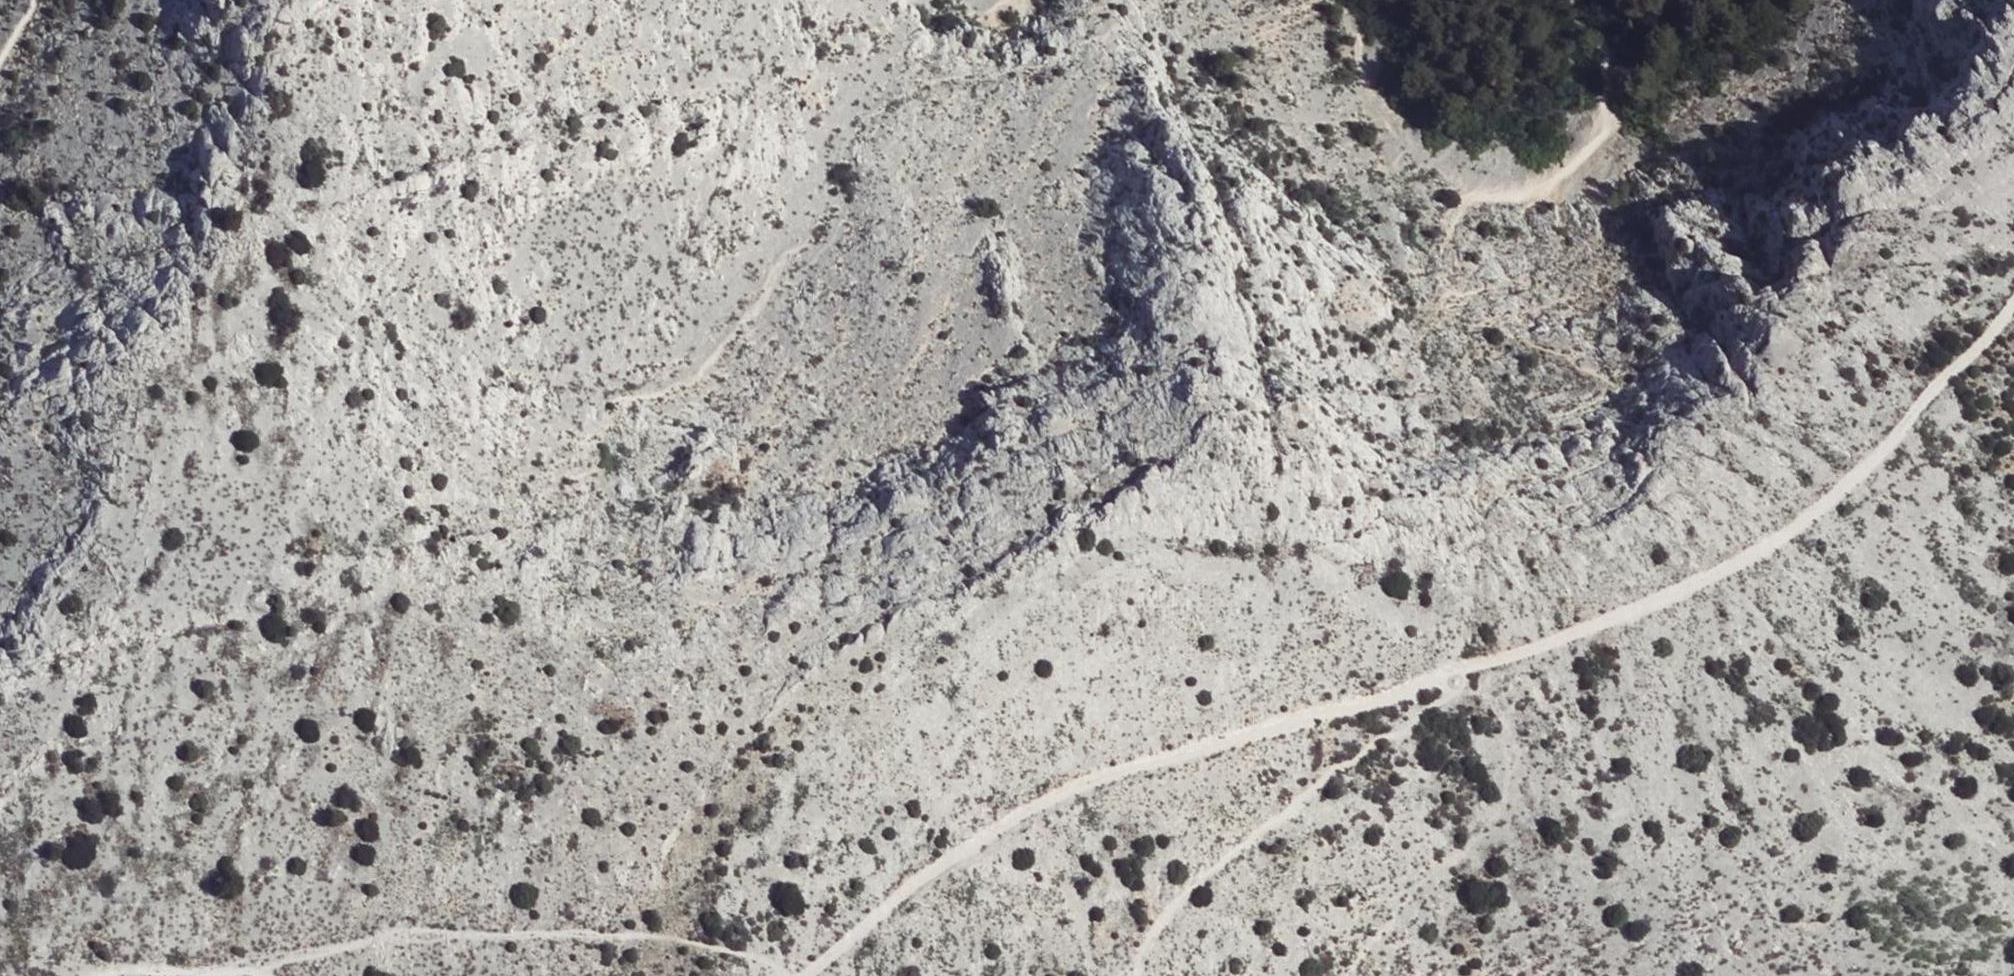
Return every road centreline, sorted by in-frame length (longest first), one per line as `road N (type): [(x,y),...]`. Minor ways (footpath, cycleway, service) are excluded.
road 1 (track): [(800,975),(945,863),(1049,801),(1248,728),(1462,672)]
road 2 (track): [(1462,672),(1694,585),(1795,529)]
road 3 (track): [(1795,529),(1881,456),(2013,304)]

